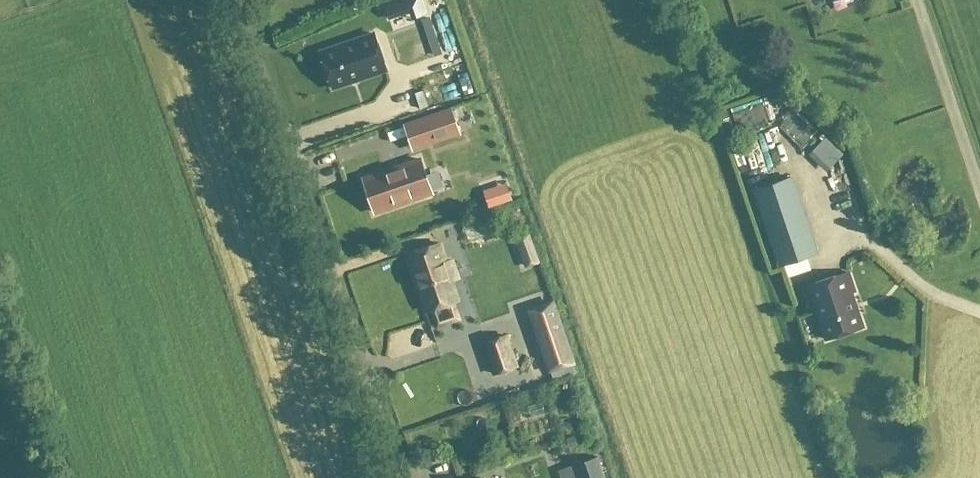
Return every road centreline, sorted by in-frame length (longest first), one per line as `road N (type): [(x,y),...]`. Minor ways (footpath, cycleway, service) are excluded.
road 1 (unclassified): [(404,477),(238,0)]

